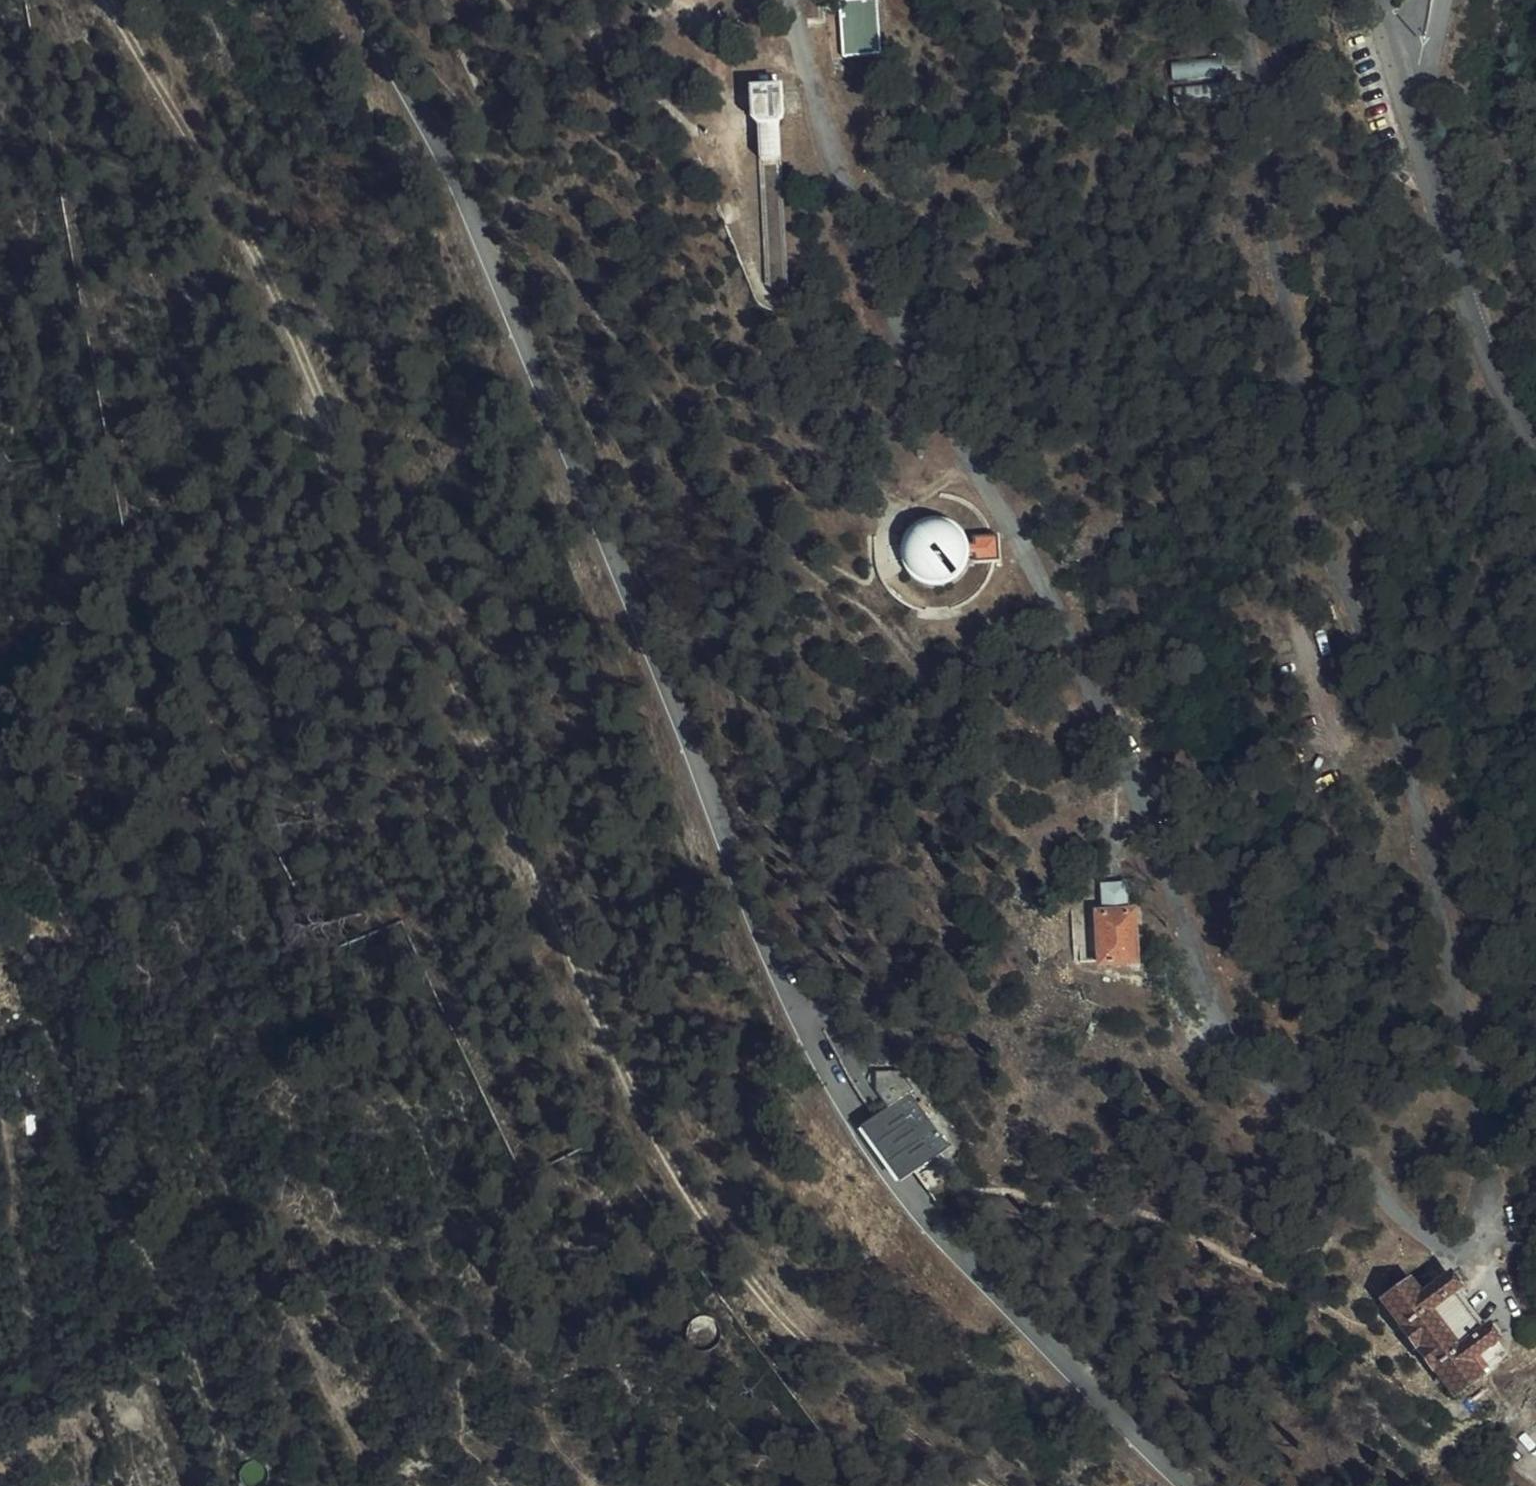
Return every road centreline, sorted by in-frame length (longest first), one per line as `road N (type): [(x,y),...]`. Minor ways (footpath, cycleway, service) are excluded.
road 1 (track): [(106,0),(268,278),(560,934),(691,1201),(791,1329),(873,1403),(983,1485)]

